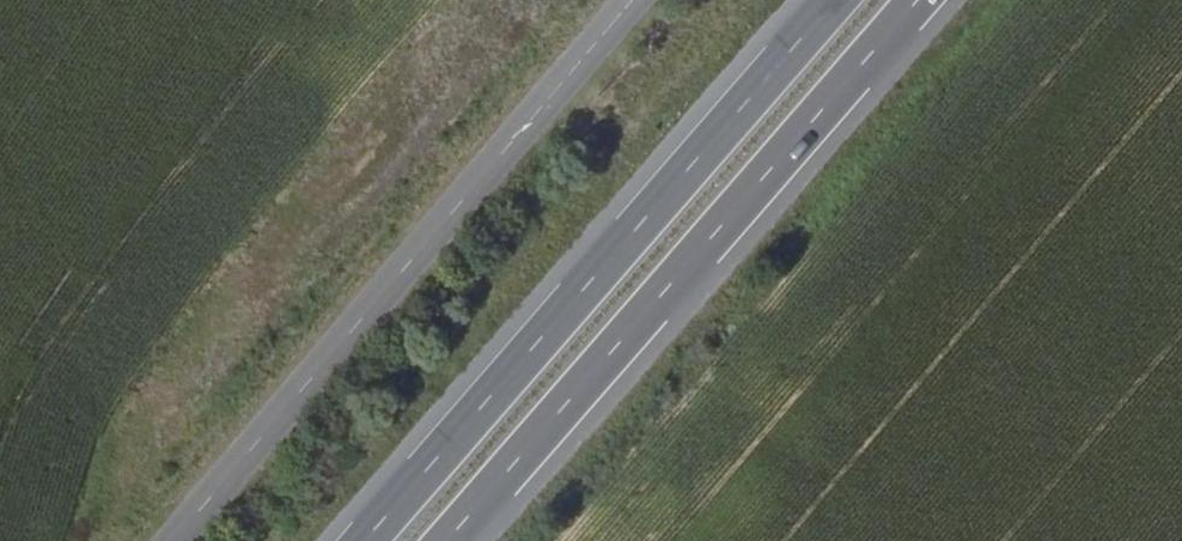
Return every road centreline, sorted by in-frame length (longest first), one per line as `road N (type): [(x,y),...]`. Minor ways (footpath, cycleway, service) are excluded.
road 1 (trunk): [(448,540),(918,0)]
road 2 (unclassified): [(642,0),(178,540)]
road 3 (trunk): [(838,0),(375,540)]

